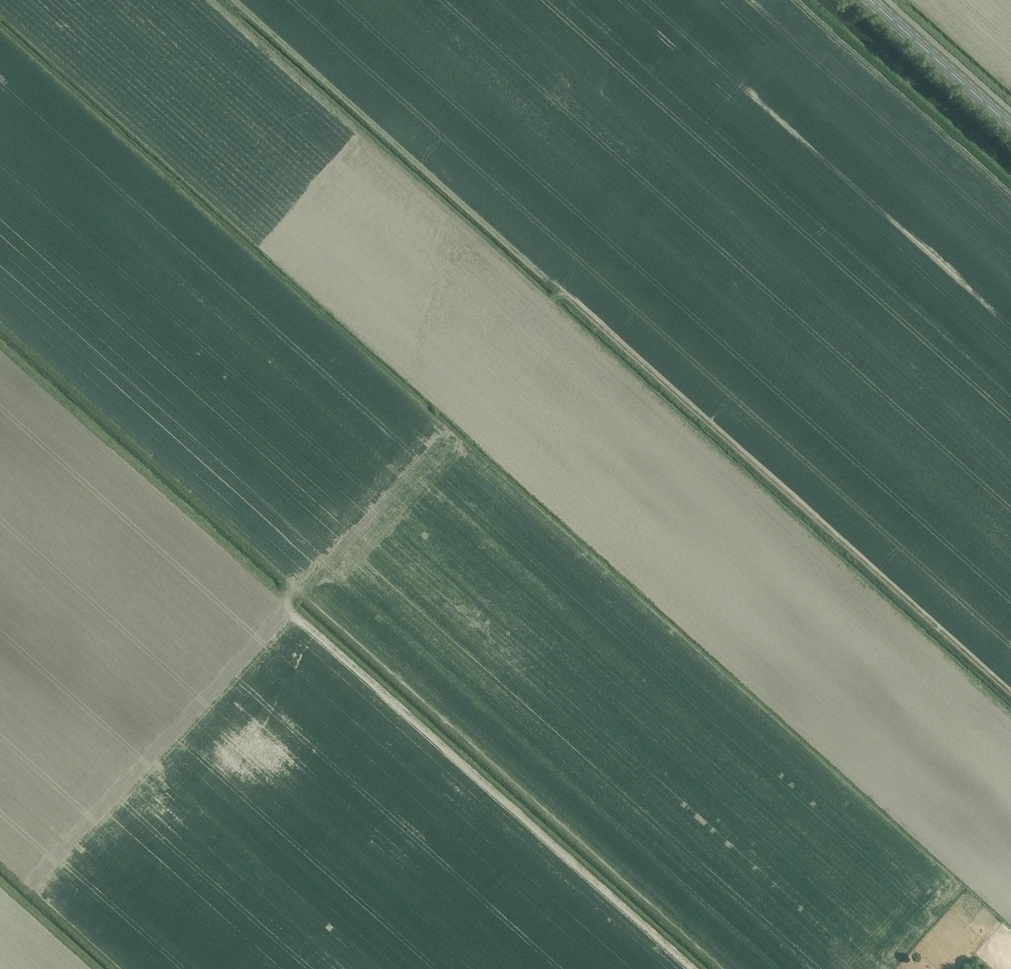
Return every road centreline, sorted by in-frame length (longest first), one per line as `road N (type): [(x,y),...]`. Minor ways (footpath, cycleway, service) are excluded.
road 1 (secondary): [(1010,126),(870,0)]

